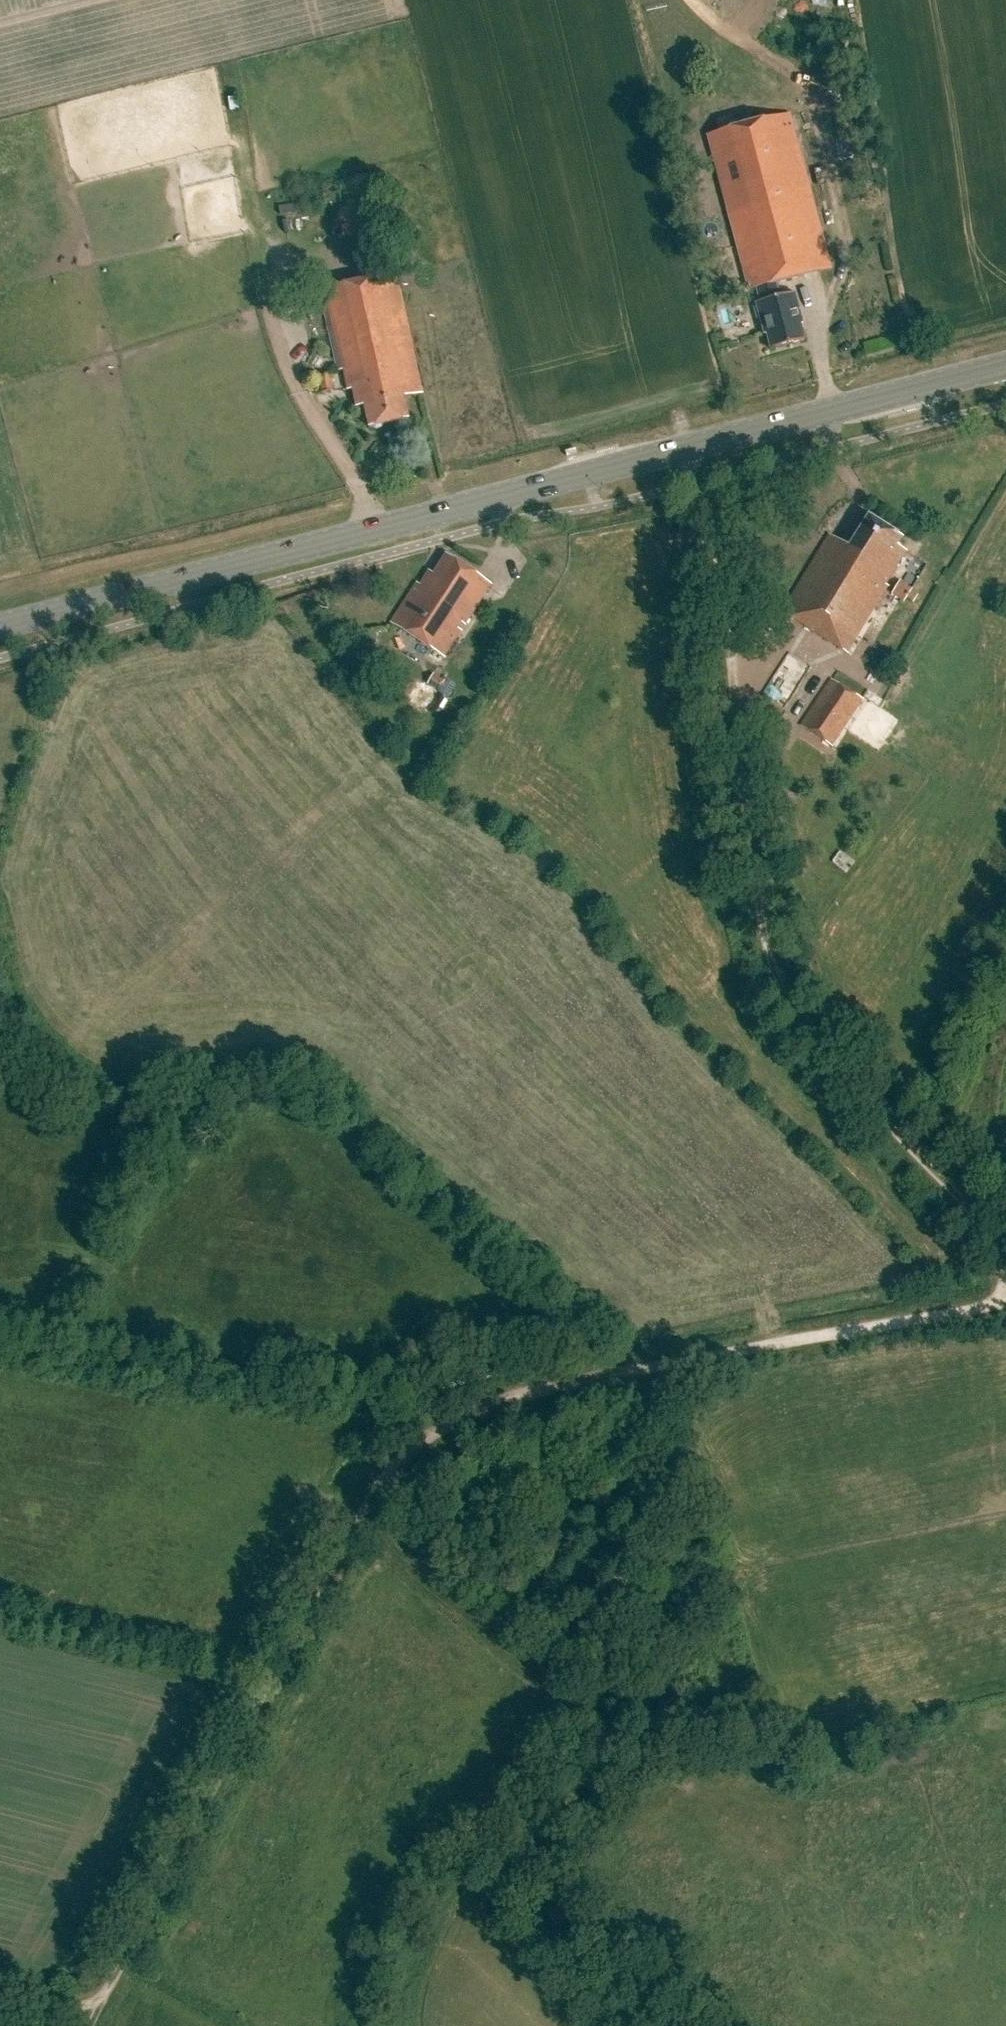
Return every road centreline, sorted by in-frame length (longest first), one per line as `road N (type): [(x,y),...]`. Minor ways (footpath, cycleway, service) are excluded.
road 1 (track): [(88,2025),(363,1507),(426,1438),(473,1412),(568,1383),(1005,1305)]
road 2 (primary): [(0,629),(1005,366)]
road 3 (track): [(685,451),(779,975),(832,1060),(984,1224),(1005,1273)]

